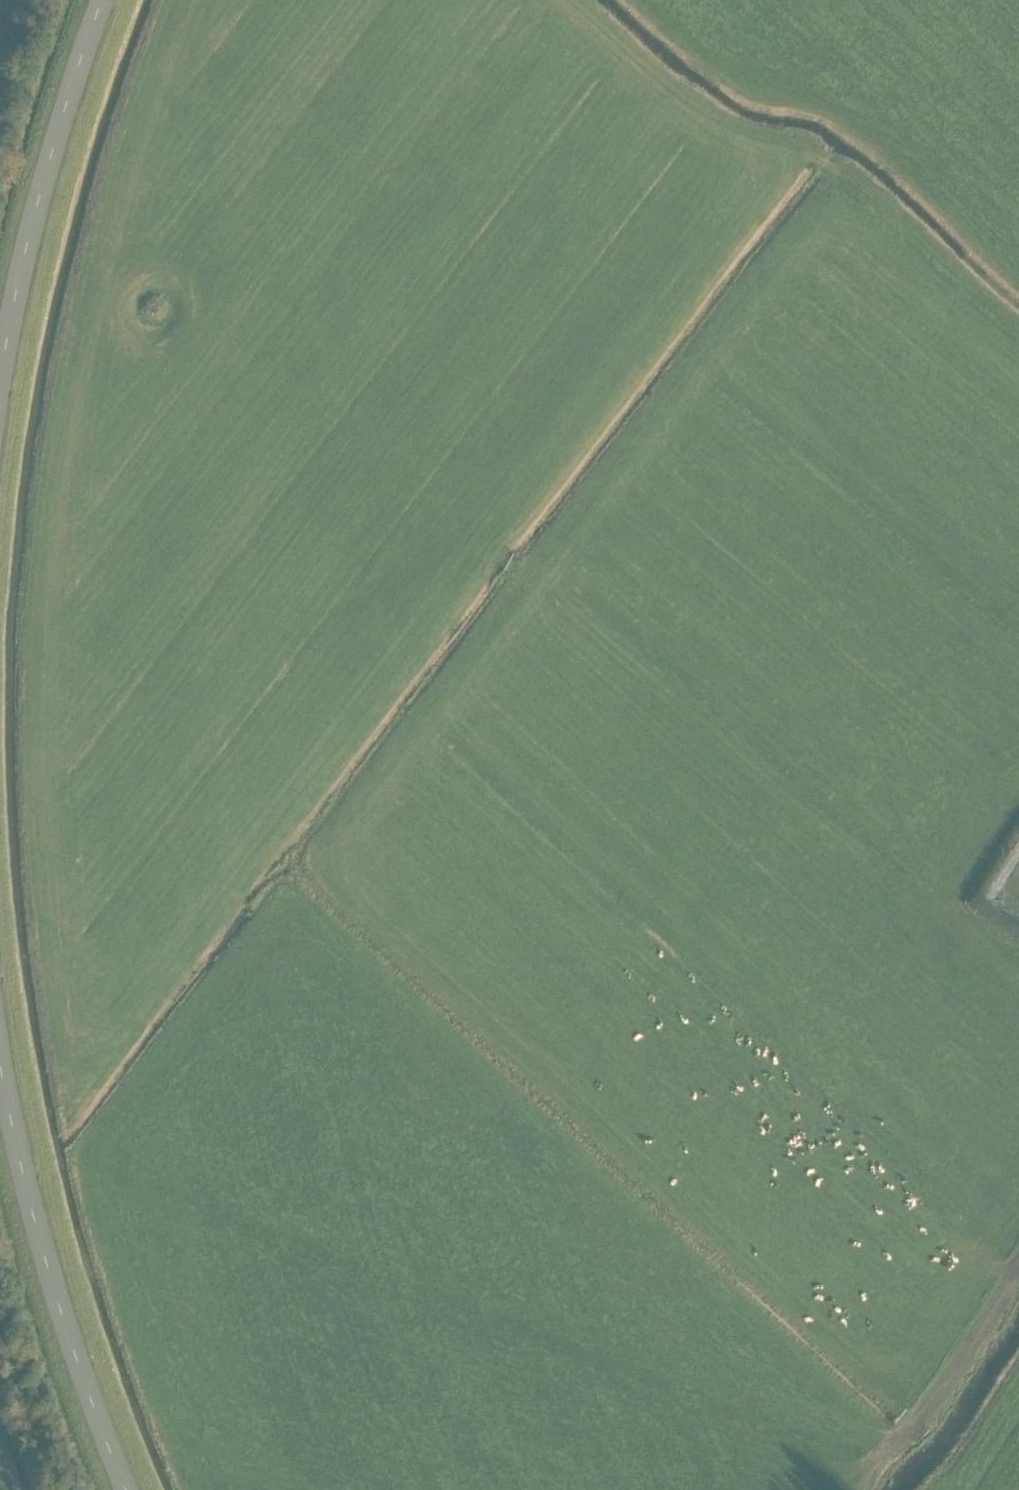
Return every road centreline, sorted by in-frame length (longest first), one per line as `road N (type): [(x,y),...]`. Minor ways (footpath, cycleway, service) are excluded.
road 1 (secondary): [(126,1489),(42,1242),(0,1061)]
road 2 (secondary): [(0,372),(36,210),(106,0)]

